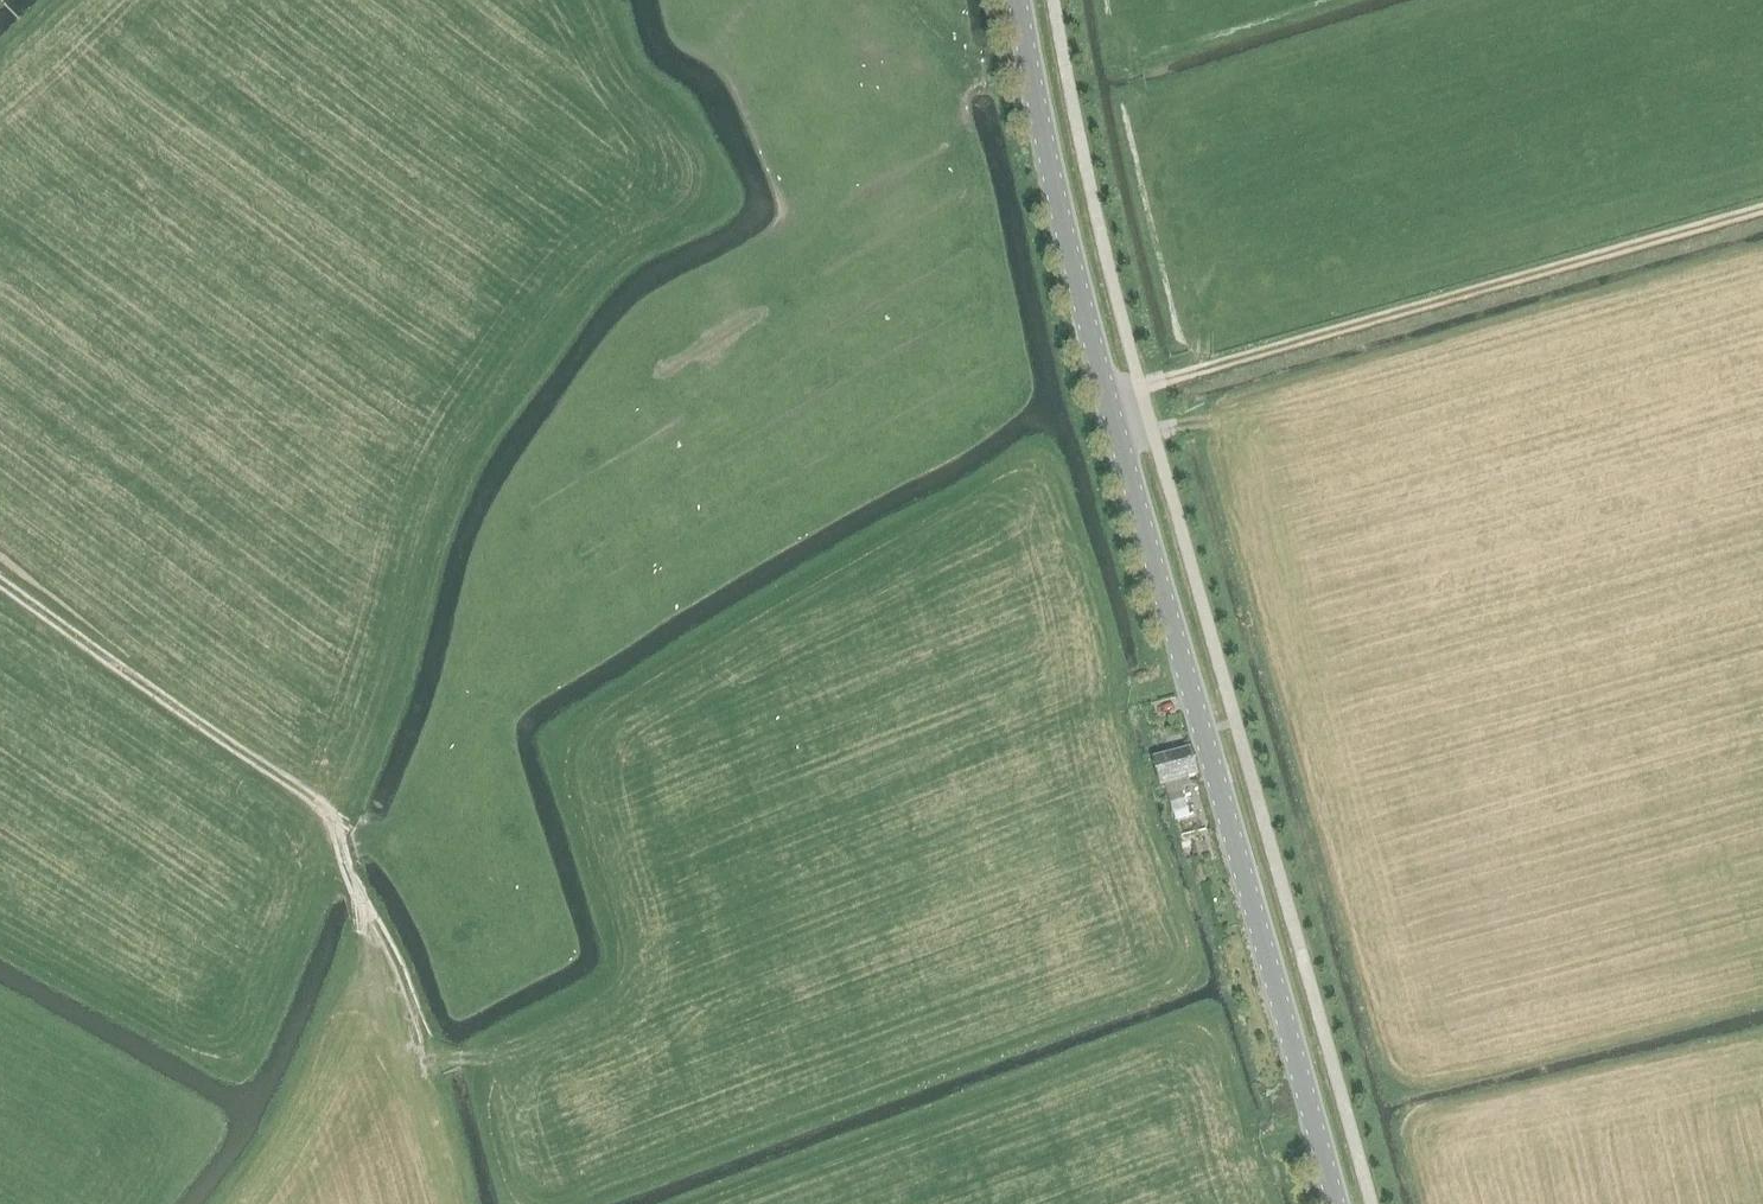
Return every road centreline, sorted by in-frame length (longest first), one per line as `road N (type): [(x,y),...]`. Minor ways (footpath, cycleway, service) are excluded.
road 1 (secondary): [(1335,1203),(1106,395),(1018,0)]
road 2 (track): [(0,581),(328,812),(426,1055)]

